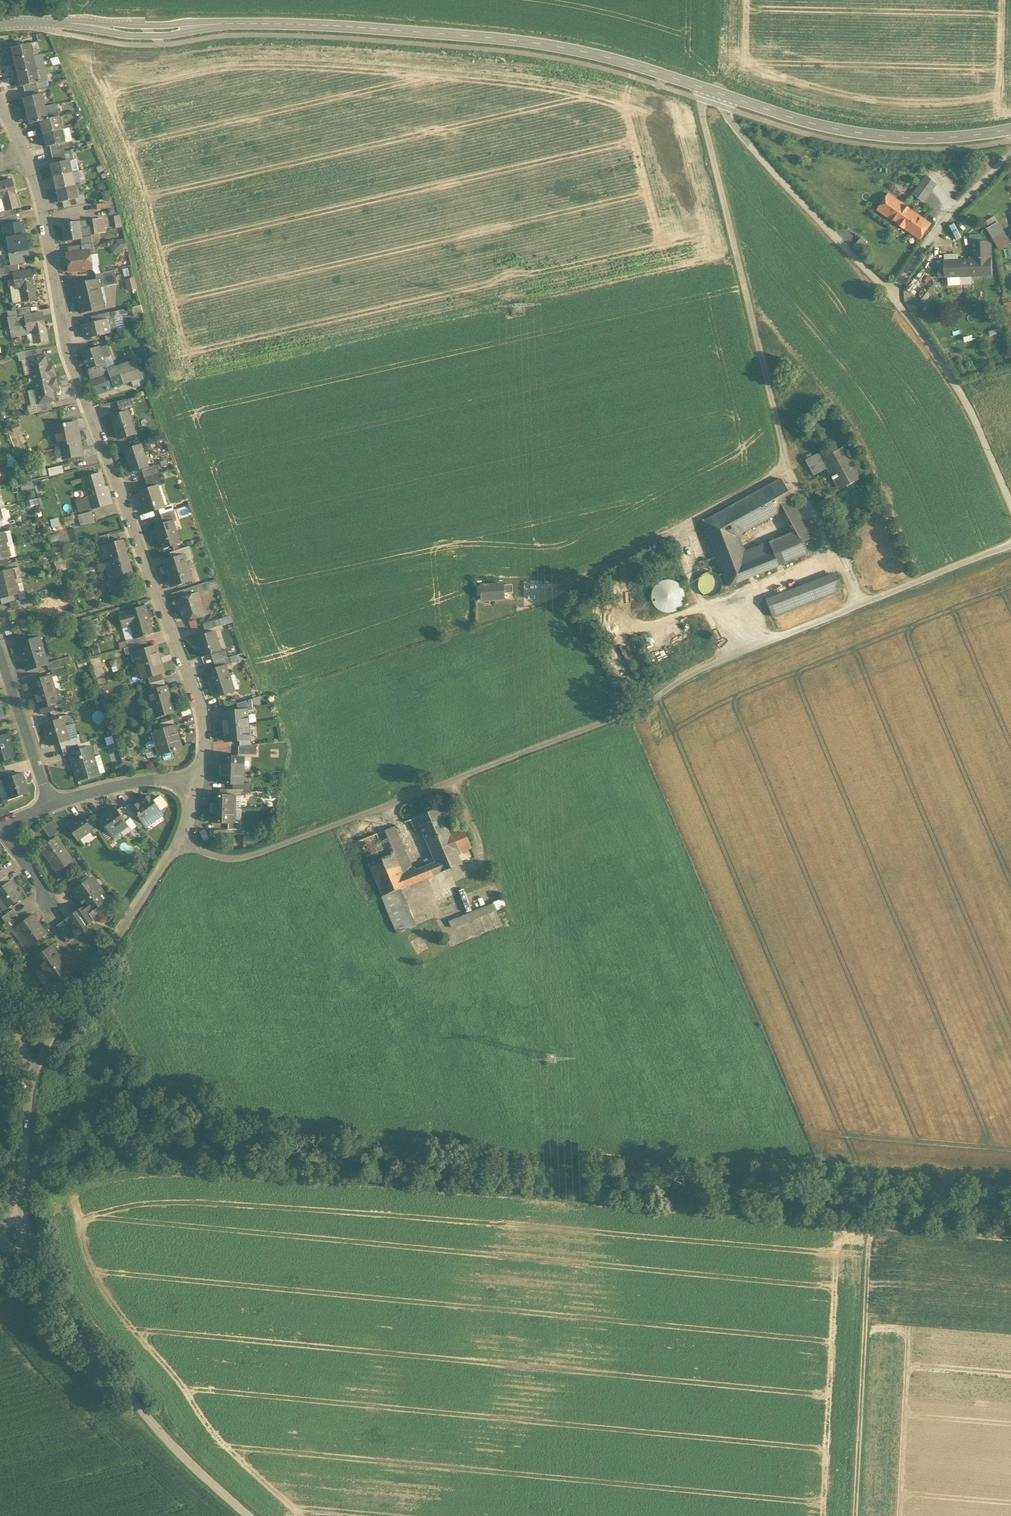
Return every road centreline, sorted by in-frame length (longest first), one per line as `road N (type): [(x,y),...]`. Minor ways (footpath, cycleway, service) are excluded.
road 1 (unclassified): [(1010,543),(729,655),(625,713),(267,851),(221,858),(180,840)]
road 2 (tertiary): [(0,25),(149,31),(299,25),(485,38),(624,62),(700,88)]
road 3 (residential): [(196,782),(205,733),(199,700),(66,352),(27,158)]
road 4 (unclassified): [(250,1515),(111,1383),(32,1253),(19,1181),(34,1078)]
road 5 (track): [(1010,1239),(575,1200),(521,1150)]
road 6 (tertiary): [(700,88),(862,133),(909,138),(1010,130)]
road 7 (track): [(869,1224),(856,1515)]
road 8 (unclassified): [(700,88),(894,296)]
road 9 (unclassified): [(894,296),(960,387),(1010,502)]
road 10 (residential): [(72,1012),(180,840)]
road 11 (residential): [(894,296),(923,247),(1010,153)]
road 12 (residential): [(52,805),(0,650)]
road 13 (residential): [(196,782),(144,781),(52,805)]

